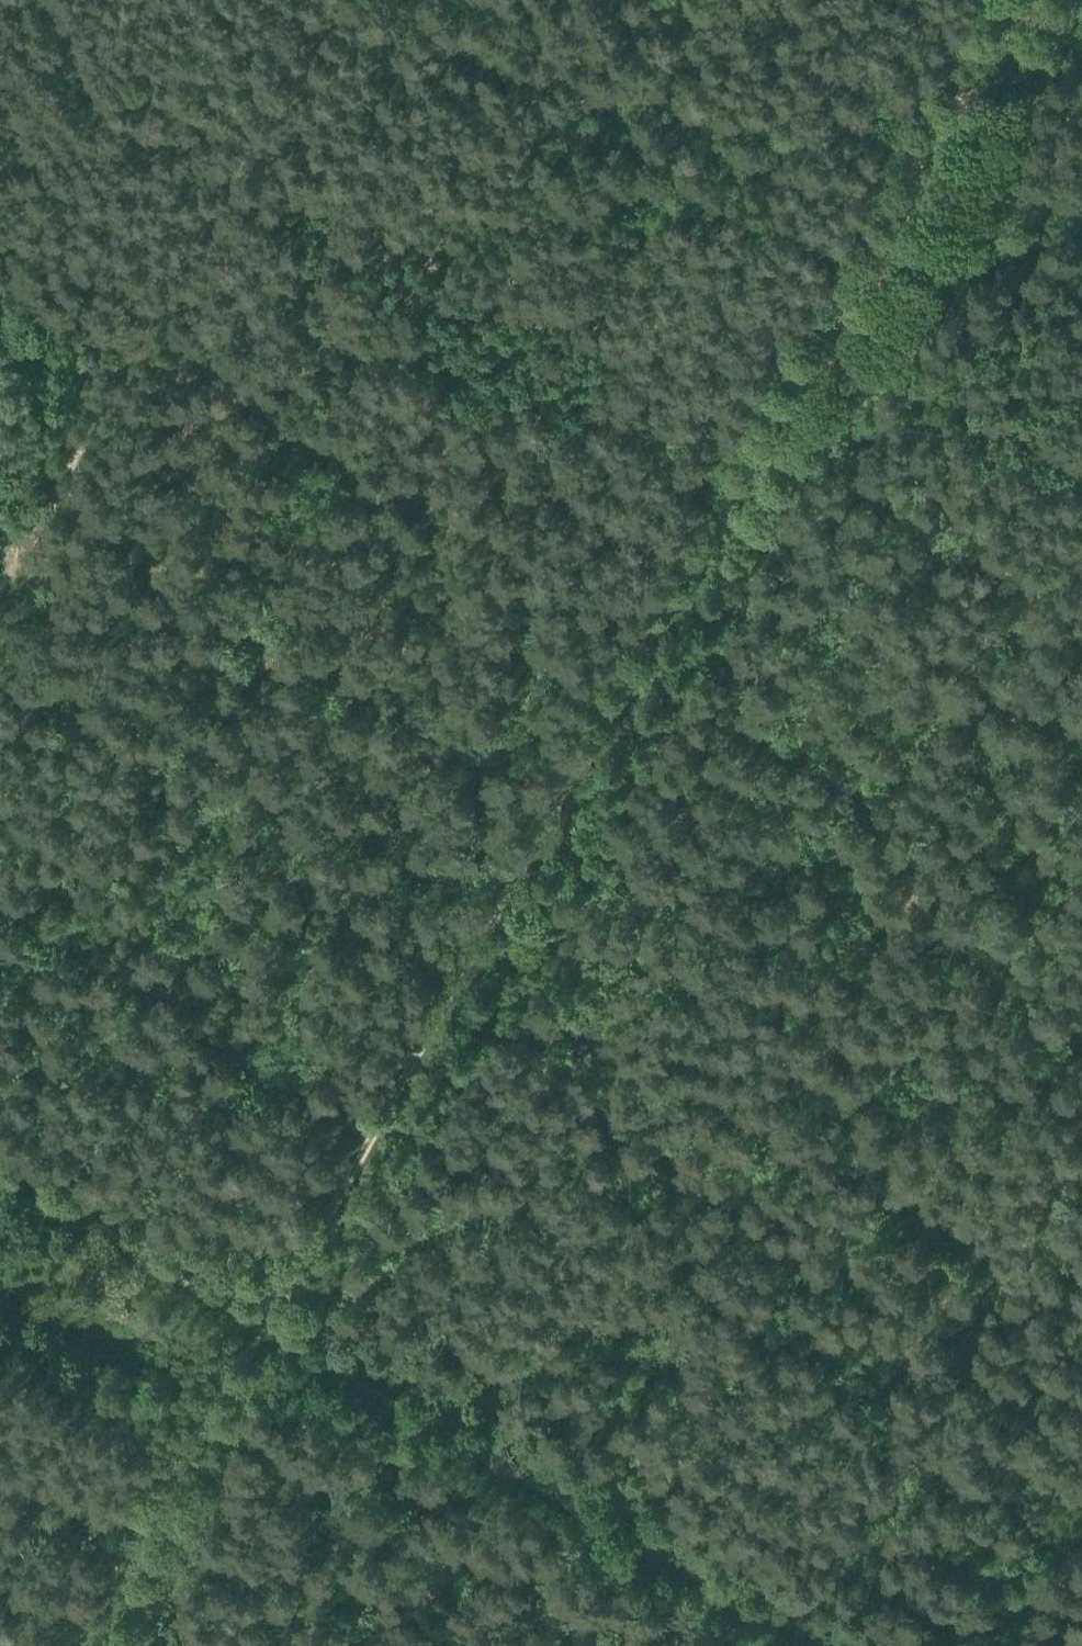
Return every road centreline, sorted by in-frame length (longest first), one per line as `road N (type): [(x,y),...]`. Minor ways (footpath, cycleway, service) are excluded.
road 1 (track): [(248,1331),(839,317)]
road 2 (track): [(248,1331),(815,1645)]
road 3 (track): [(1026,0),(839,317)]
road 4 (track): [(248,1331),(71,1645)]
road 5 (track): [(0,1179),(214,1300),(248,1331)]

